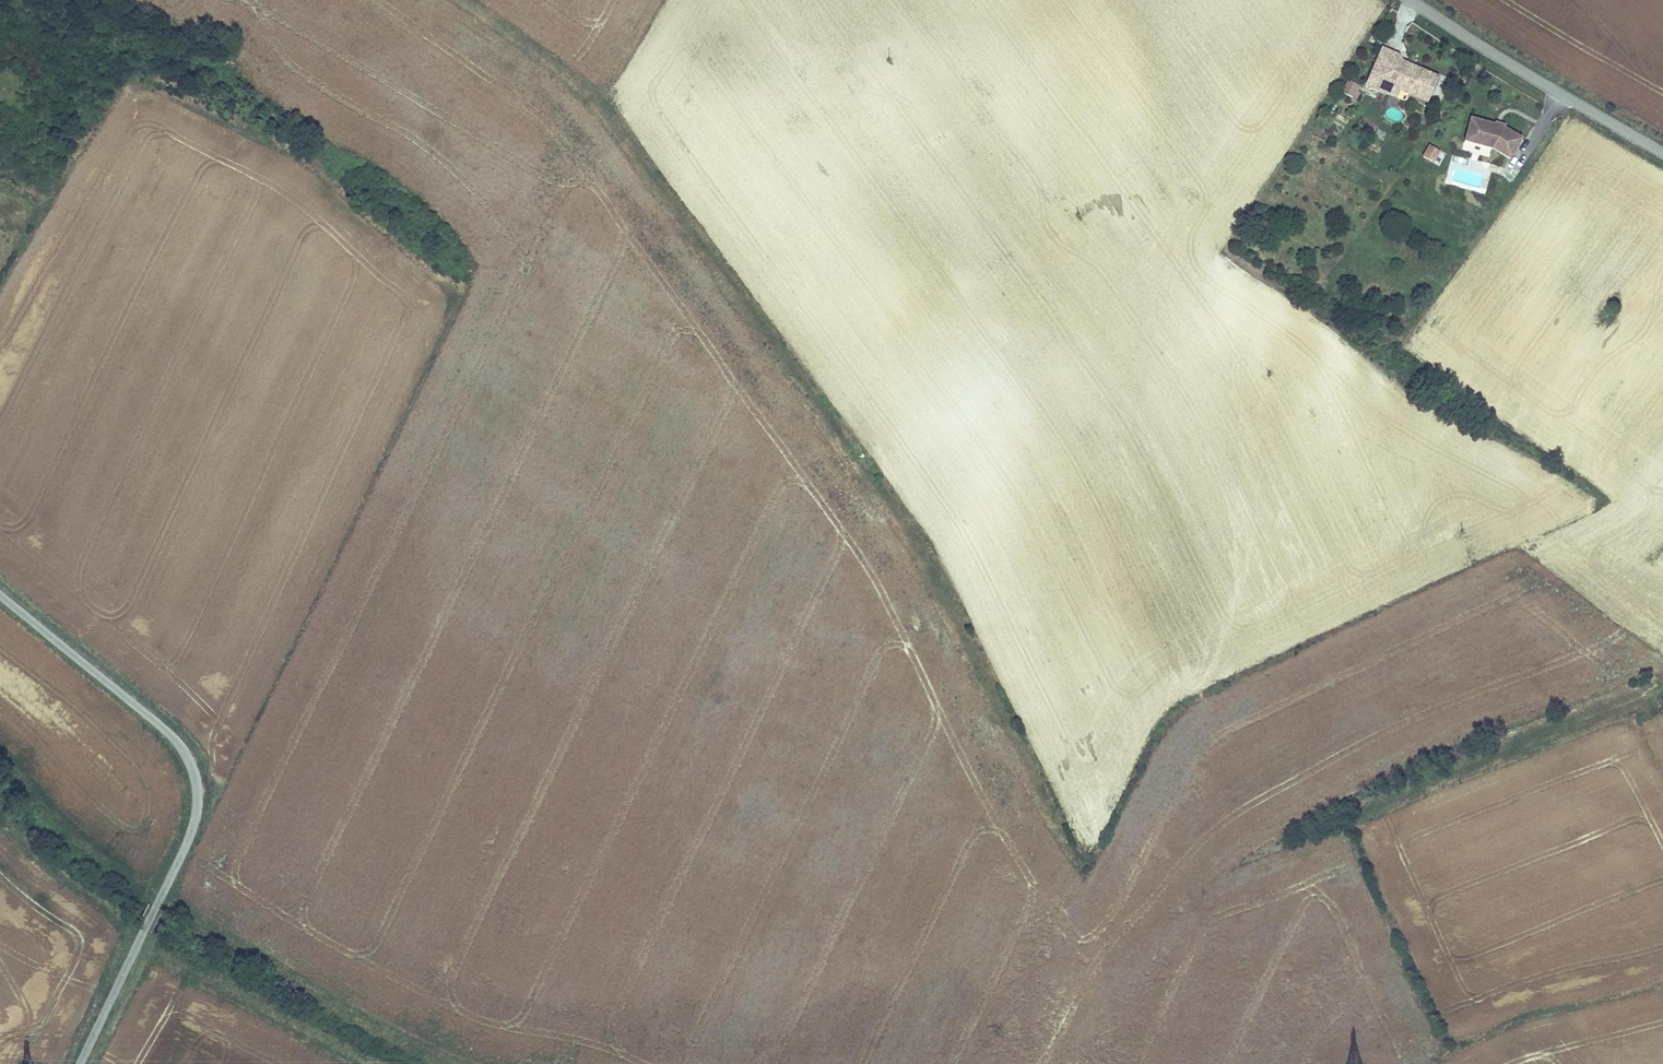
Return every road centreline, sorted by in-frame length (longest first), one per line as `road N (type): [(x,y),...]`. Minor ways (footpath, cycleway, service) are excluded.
road 1 (unclassified): [(0,594),(171,735),(195,788),(189,839),(81,1063)]
road 2 (track): [(1371,830),(1662,712)]
road 3 (tertiary): [(1413,0),(1662,153)]

